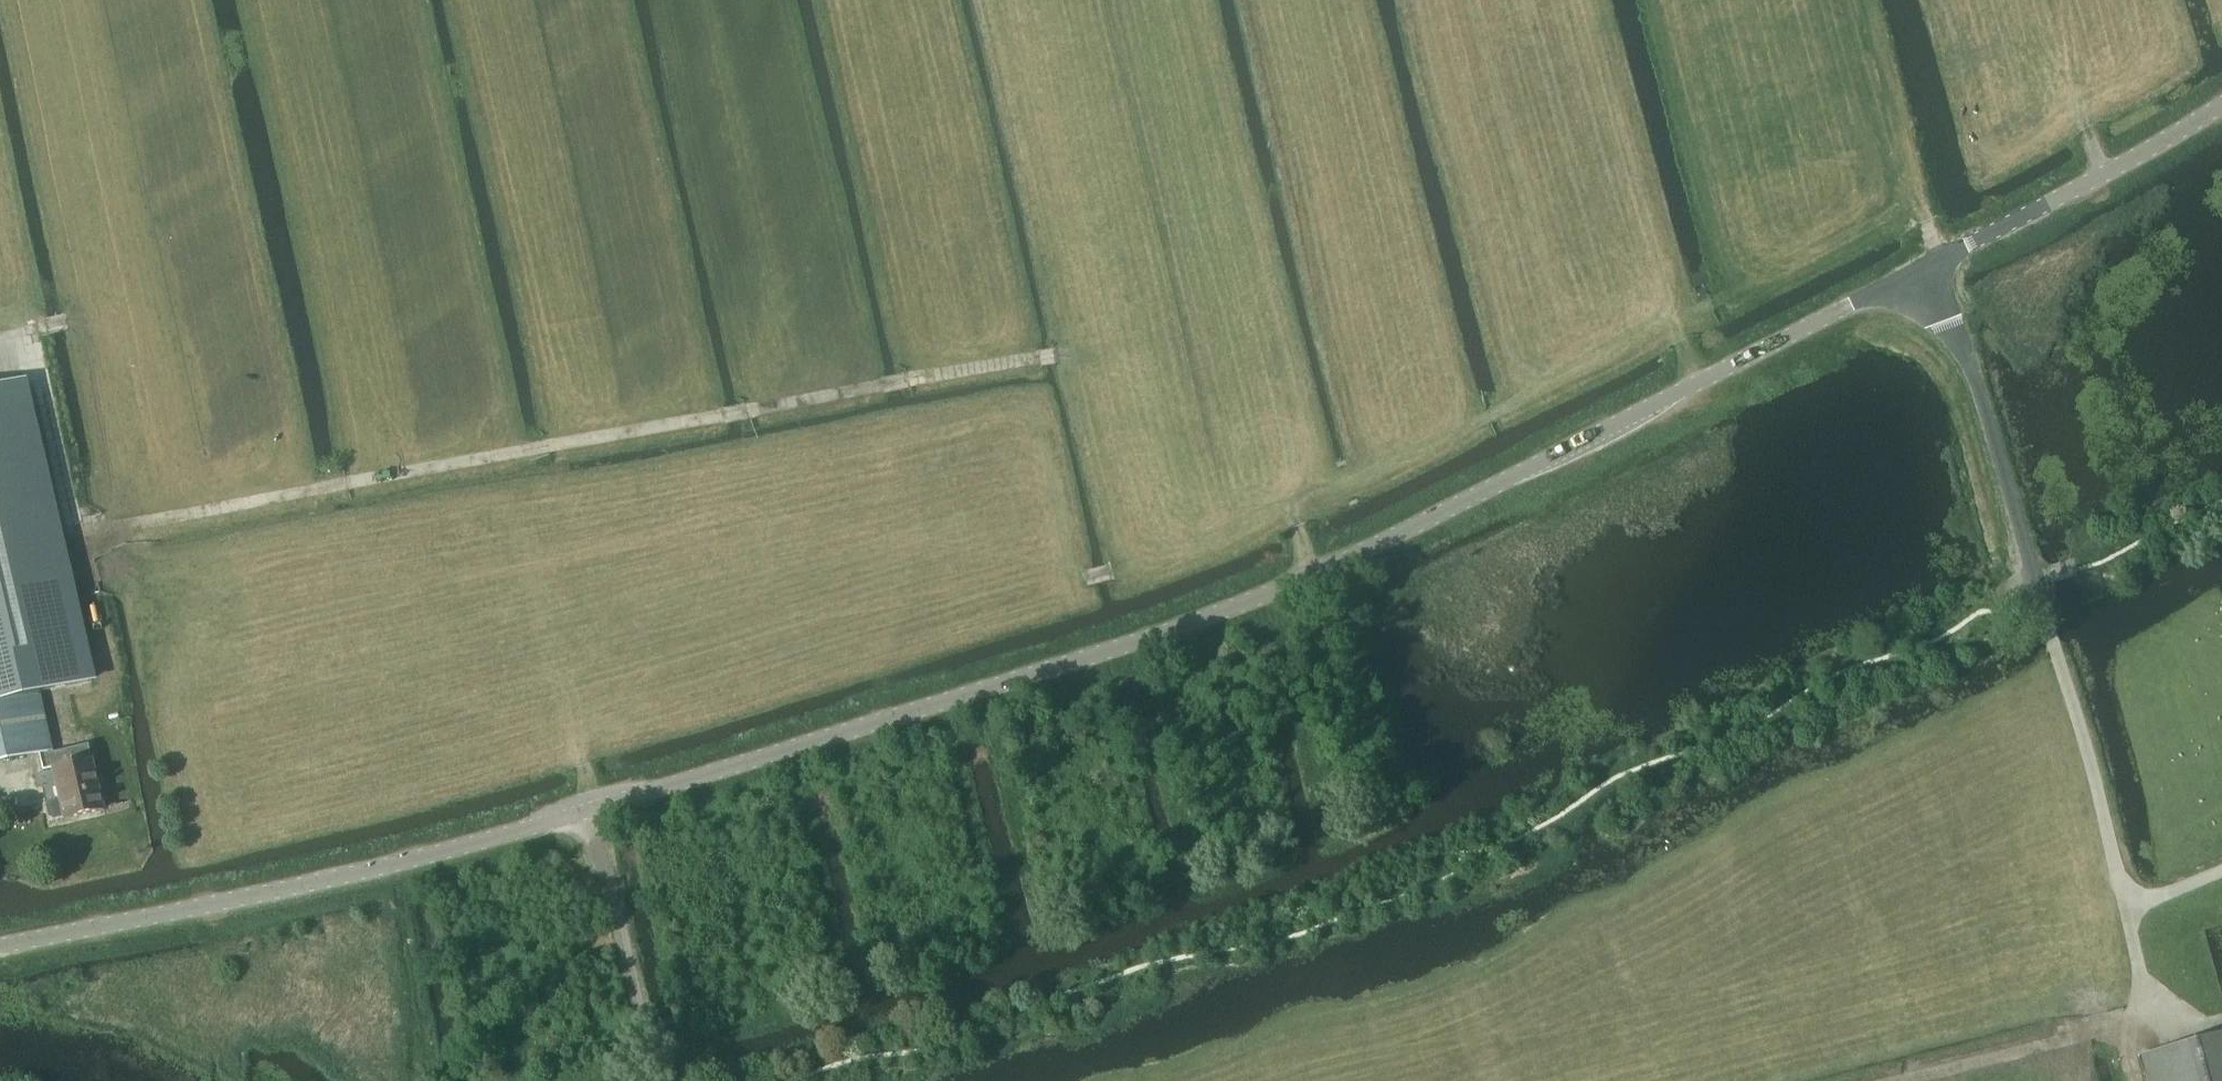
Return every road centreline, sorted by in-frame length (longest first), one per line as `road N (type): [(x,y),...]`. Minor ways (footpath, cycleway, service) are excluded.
road 1 (unclassified): [(0,946),(409,862),(1204,619),(1386,540),(1784,339),(2221,104)]
road 2 (track): [(1900,1080),(2123,1024),(2138,1080)]

